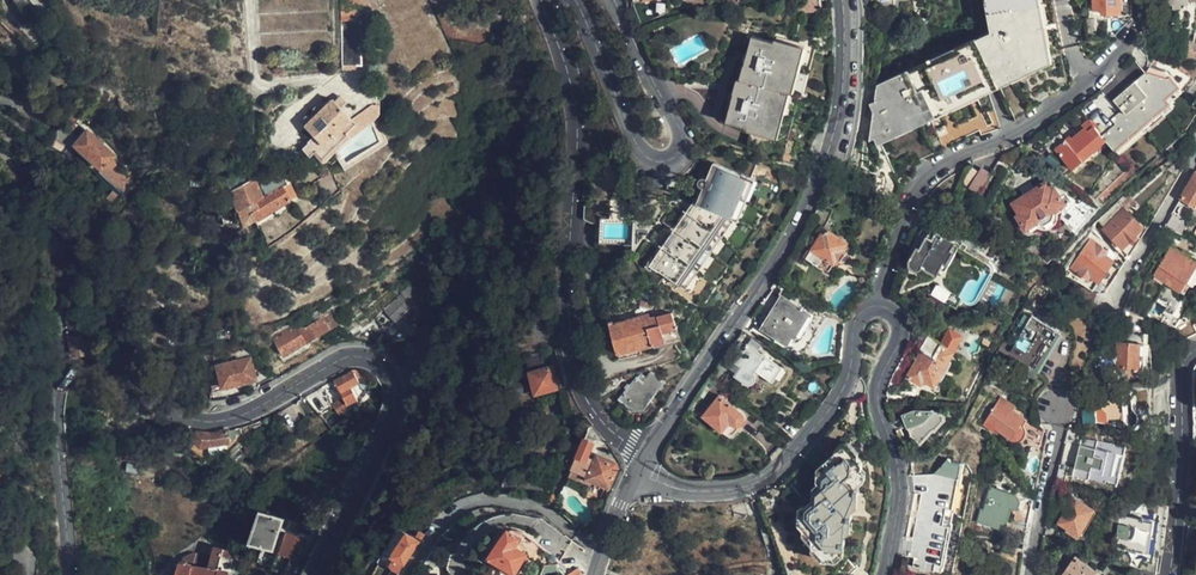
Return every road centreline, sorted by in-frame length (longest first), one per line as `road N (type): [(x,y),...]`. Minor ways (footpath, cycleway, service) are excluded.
road 1 (tertiary): [(319,574),(394,404),(387,372),(364,357),(333,360),(247,413),(211,421),(160,407),(98,364),(75,366),(60,384),(55,410),(69,574)]
road 2 (tertiary): [(841,0),(842,98),(819,178),(777,257),(643,457)]
road 3 (residential): [(643,457),(596,411),(568,339),(579,124),(541,0)]
road 4 (residential): [(1140,0),(1122,51),(1037,125),(939,166),(909,197),(876,307)]
road 5 (residential): [(574,0),(635,143),(648,158),(672,158),(678,130),(616,0)]
road 6 (residential): [(634,474),(702,492),(765,477),(843,390),(856,313),(876,307)]
road 7 (residential): [(876,307),(896,315),(902,329),(877,399),(899,483),(885,574)]
road 8 (residential): [(1170,574),(1180,374),(1195,349)]

